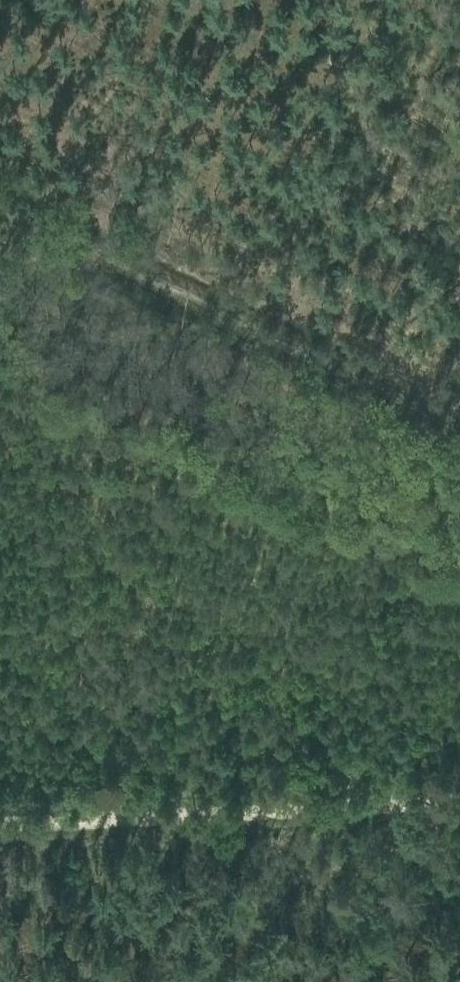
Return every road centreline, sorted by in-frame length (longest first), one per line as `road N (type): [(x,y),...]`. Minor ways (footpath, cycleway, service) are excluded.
road 1 (track): [(0,826),(459,802)]

